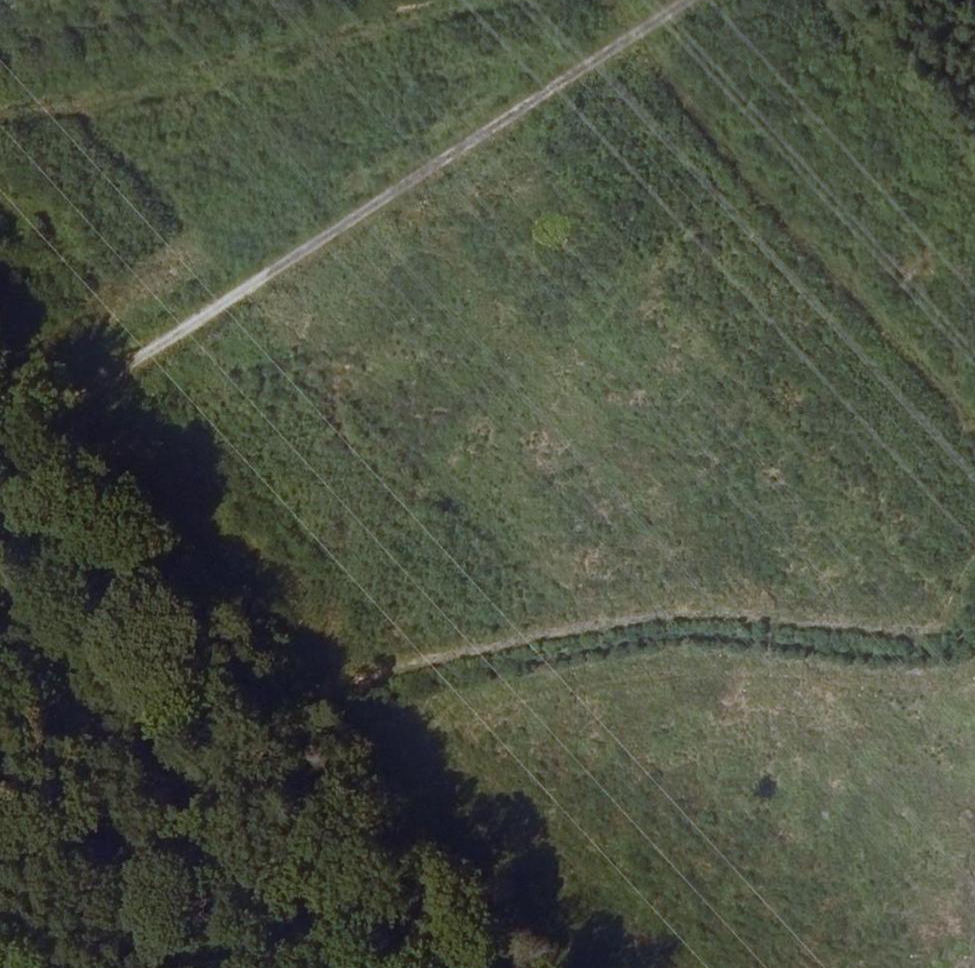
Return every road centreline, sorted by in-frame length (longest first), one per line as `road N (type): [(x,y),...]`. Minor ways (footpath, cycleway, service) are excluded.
road 1 (track): [(686,0),(0,445)]
road 2 (track): [(0,620),(319,967)]

